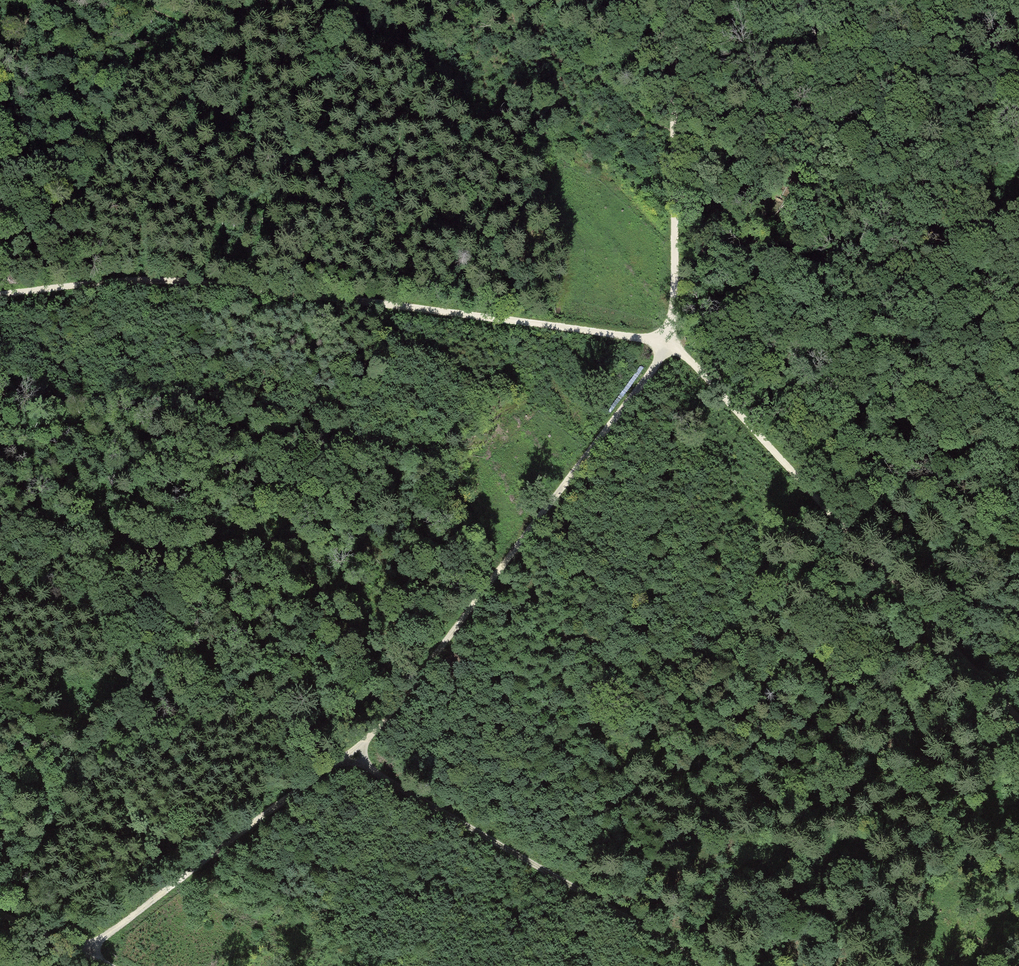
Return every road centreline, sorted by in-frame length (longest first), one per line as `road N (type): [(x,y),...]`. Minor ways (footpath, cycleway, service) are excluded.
road 1 (track): [(670,345),(401,711),(78,949)]
road 2 (track): [(670,345),(177,280),(0,294)]
road 3 (track): [(670,345),(1018,719)]
road 4 (track): [(352,749),(704,965)]
road 5 (track): [(852,0),(845,36),(830,58),(674,189)]
road 6 (track): [(674,189),(670,345)]
road 7 (track): [(674,0),(674,135)]

